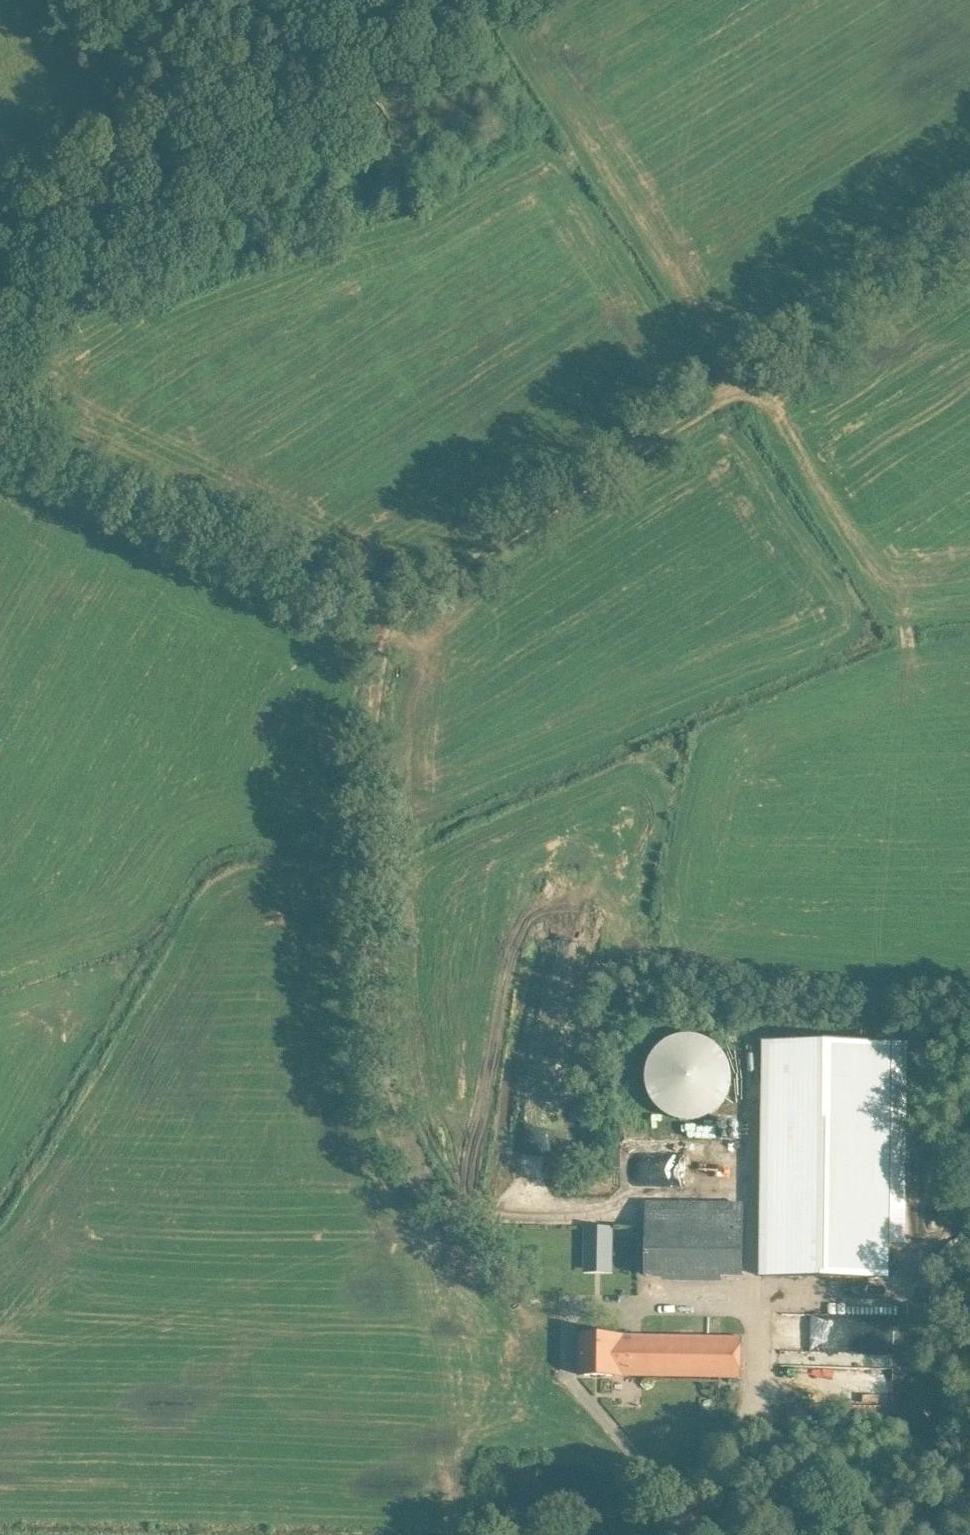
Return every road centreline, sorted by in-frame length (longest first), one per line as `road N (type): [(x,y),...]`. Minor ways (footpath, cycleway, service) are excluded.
road 1 (track): [(147,101),(300,0)]
road 2 (track): [(147,101),(0,194)]

